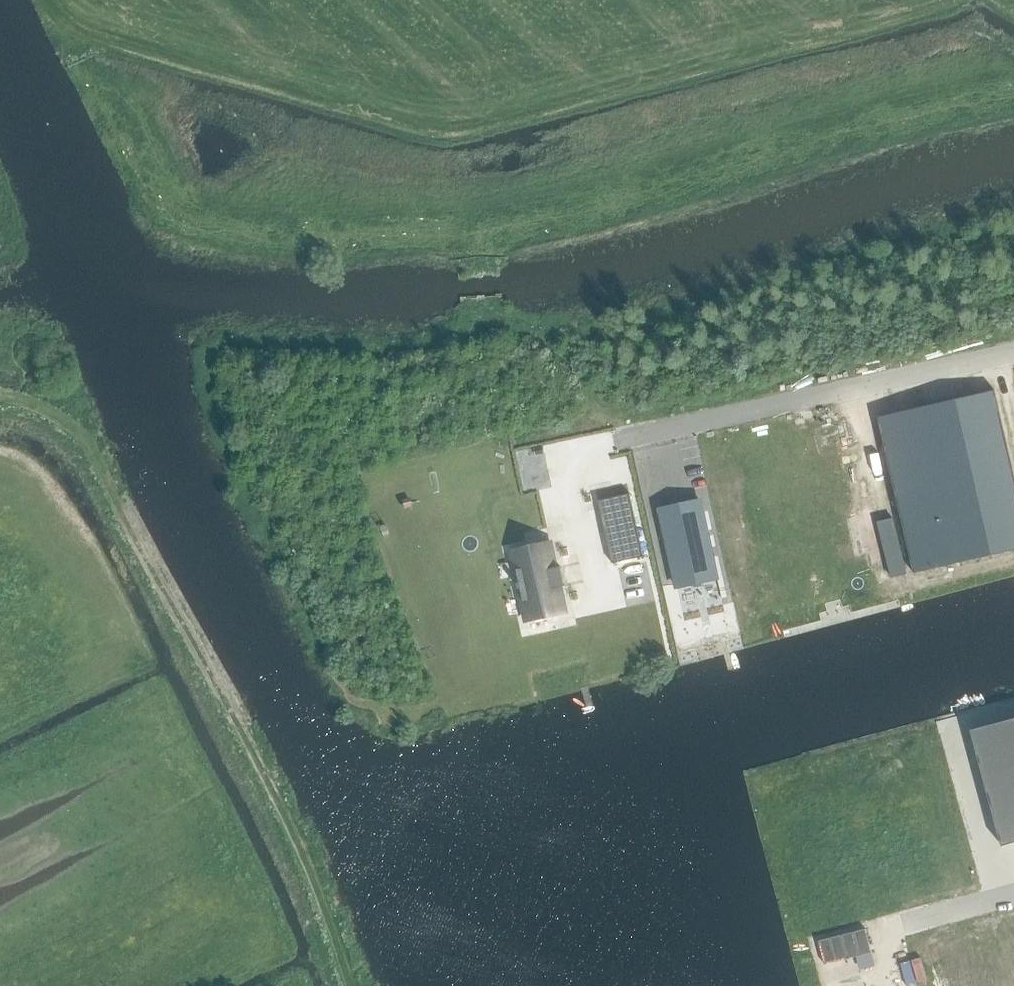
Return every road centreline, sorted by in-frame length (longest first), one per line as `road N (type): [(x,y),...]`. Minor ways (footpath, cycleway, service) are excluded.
road 1 (unclassified): [(1013,352),(618,439)]

